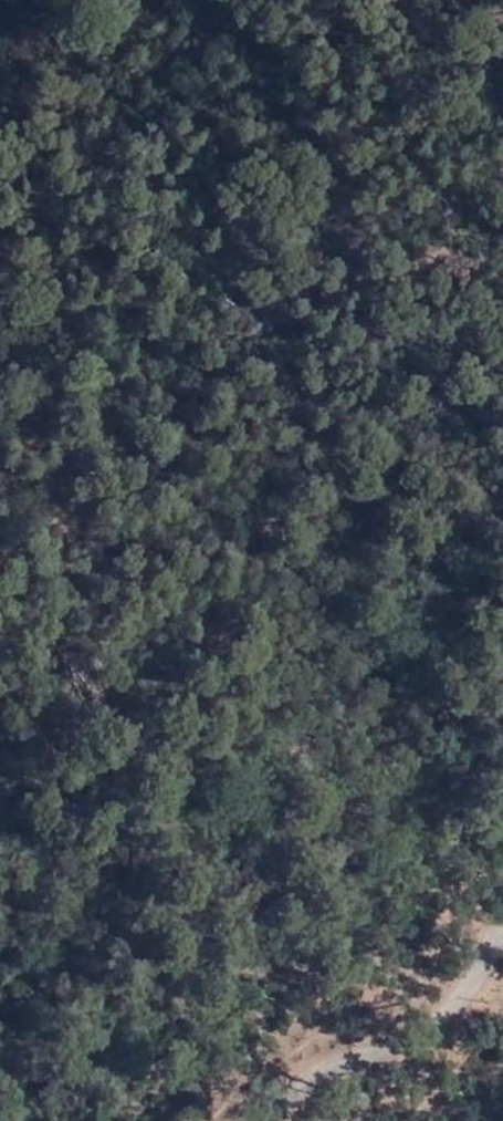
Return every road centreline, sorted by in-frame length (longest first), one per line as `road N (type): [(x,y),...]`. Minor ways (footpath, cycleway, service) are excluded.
road 1 (unclassified): [(502,937),(457,1015),(316,1080),(250,1120)]

